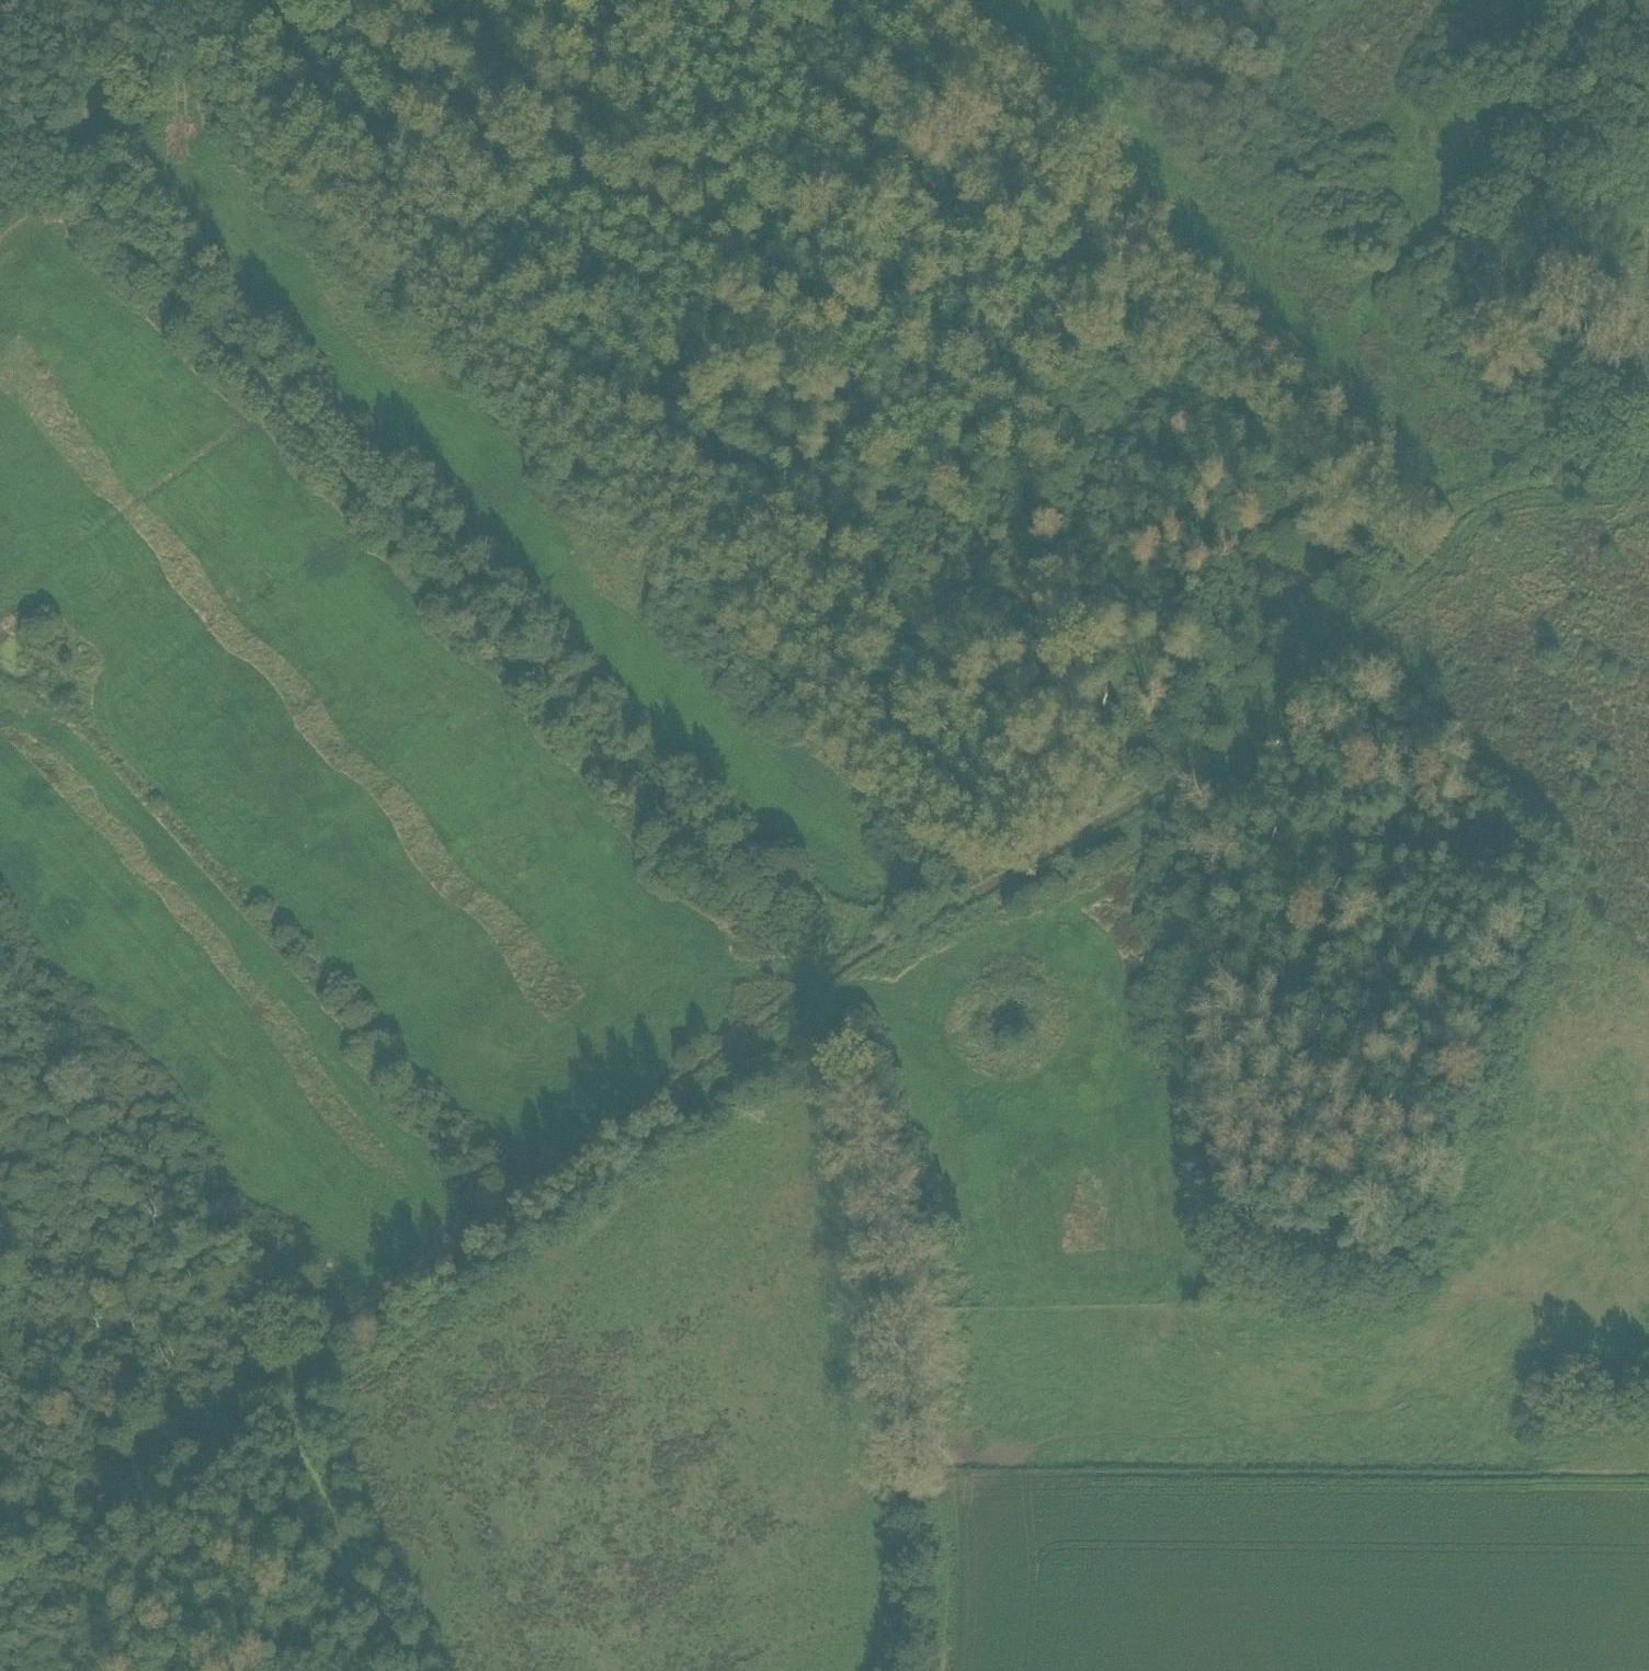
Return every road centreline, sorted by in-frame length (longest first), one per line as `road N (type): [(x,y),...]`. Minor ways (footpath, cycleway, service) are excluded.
road 1 (track): [(928,1670),(928,1485),(912,1278),(897,1200),(839,1014),(51,151)]
road 2 (track): [(214,0),(51,151)]

